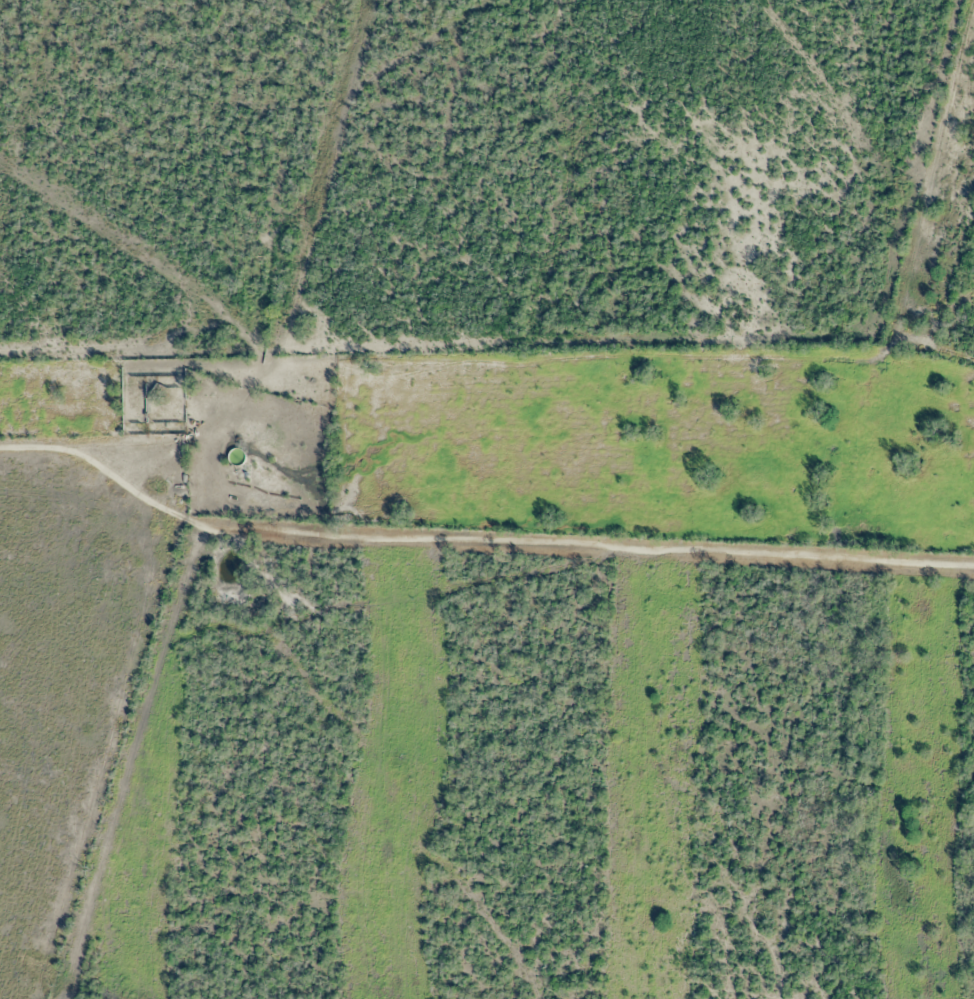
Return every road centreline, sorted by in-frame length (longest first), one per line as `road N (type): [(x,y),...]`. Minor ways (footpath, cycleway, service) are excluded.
road 1 (track): [(973,564),(219,528),(192,522),(67,449),(0,445)]
road 2 (track): [(62,998),(201,525)]

